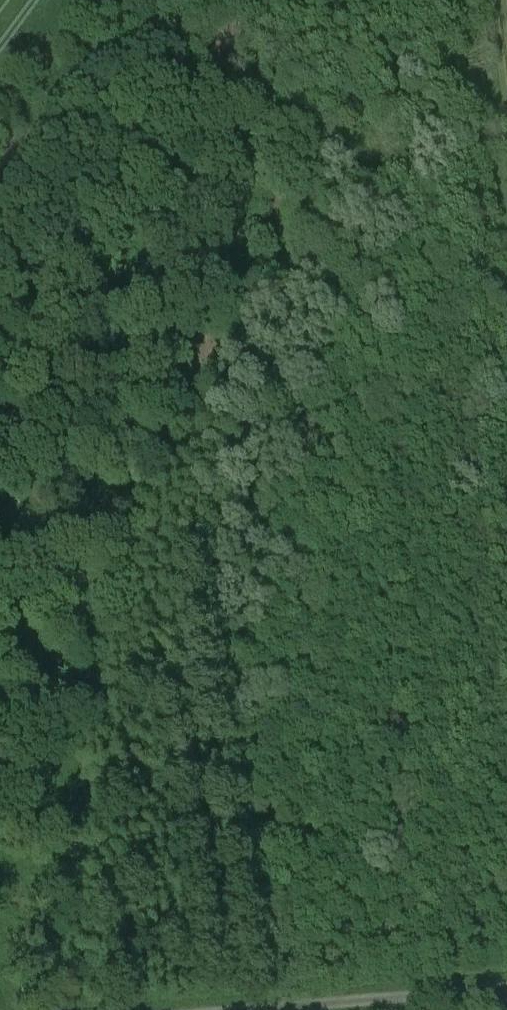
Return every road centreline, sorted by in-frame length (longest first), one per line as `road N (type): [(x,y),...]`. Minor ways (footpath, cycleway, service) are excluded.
road 1 (track): [(506,984),(243,1009)]

